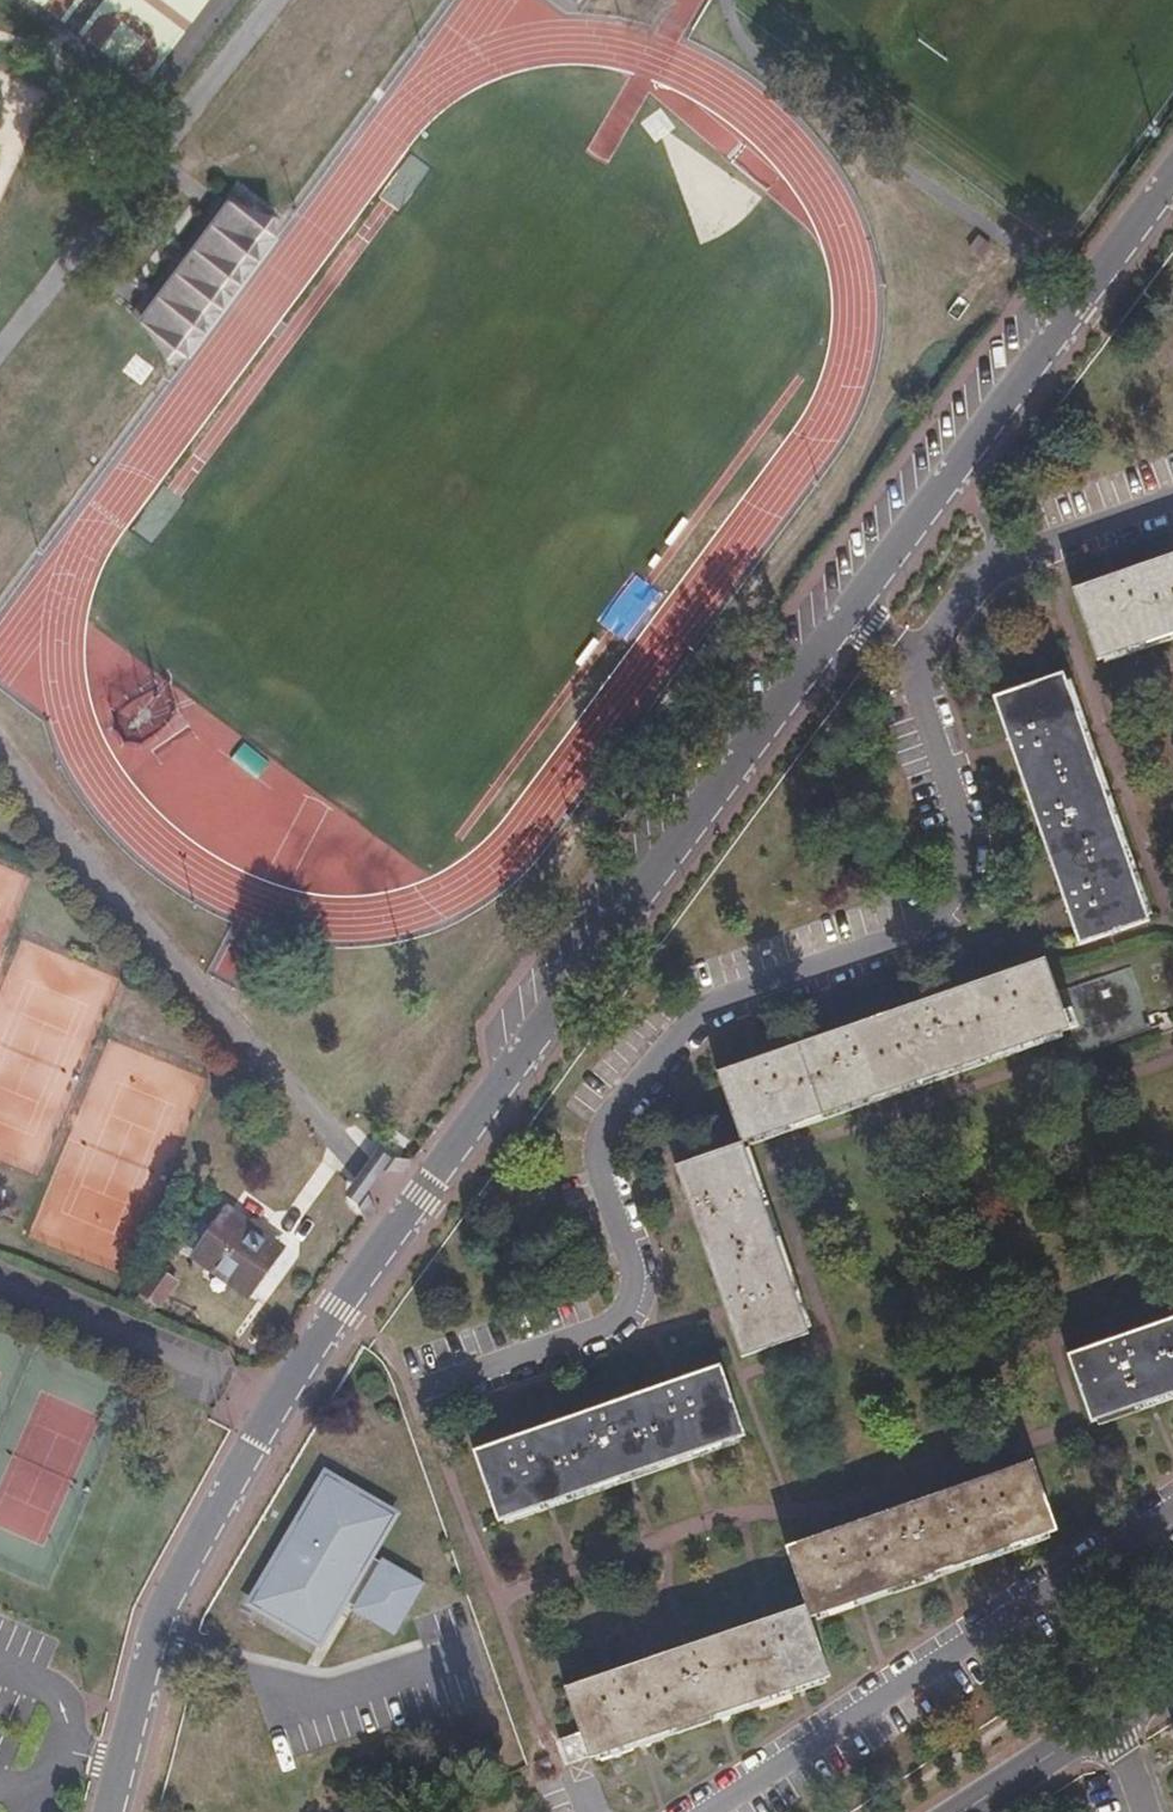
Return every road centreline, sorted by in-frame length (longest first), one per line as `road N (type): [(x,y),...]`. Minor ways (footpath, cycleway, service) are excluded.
road 1 (unclassified): [(282,1403),(494,1093),(1172,173)]
road 2 (unclassified): [(108,1811),(161,1612),(282,1403)]
road 3 (unclassified): [(282,1403),(0,1282)]
road 4 (unclassified): [(961,1811),(1172,1675)]

